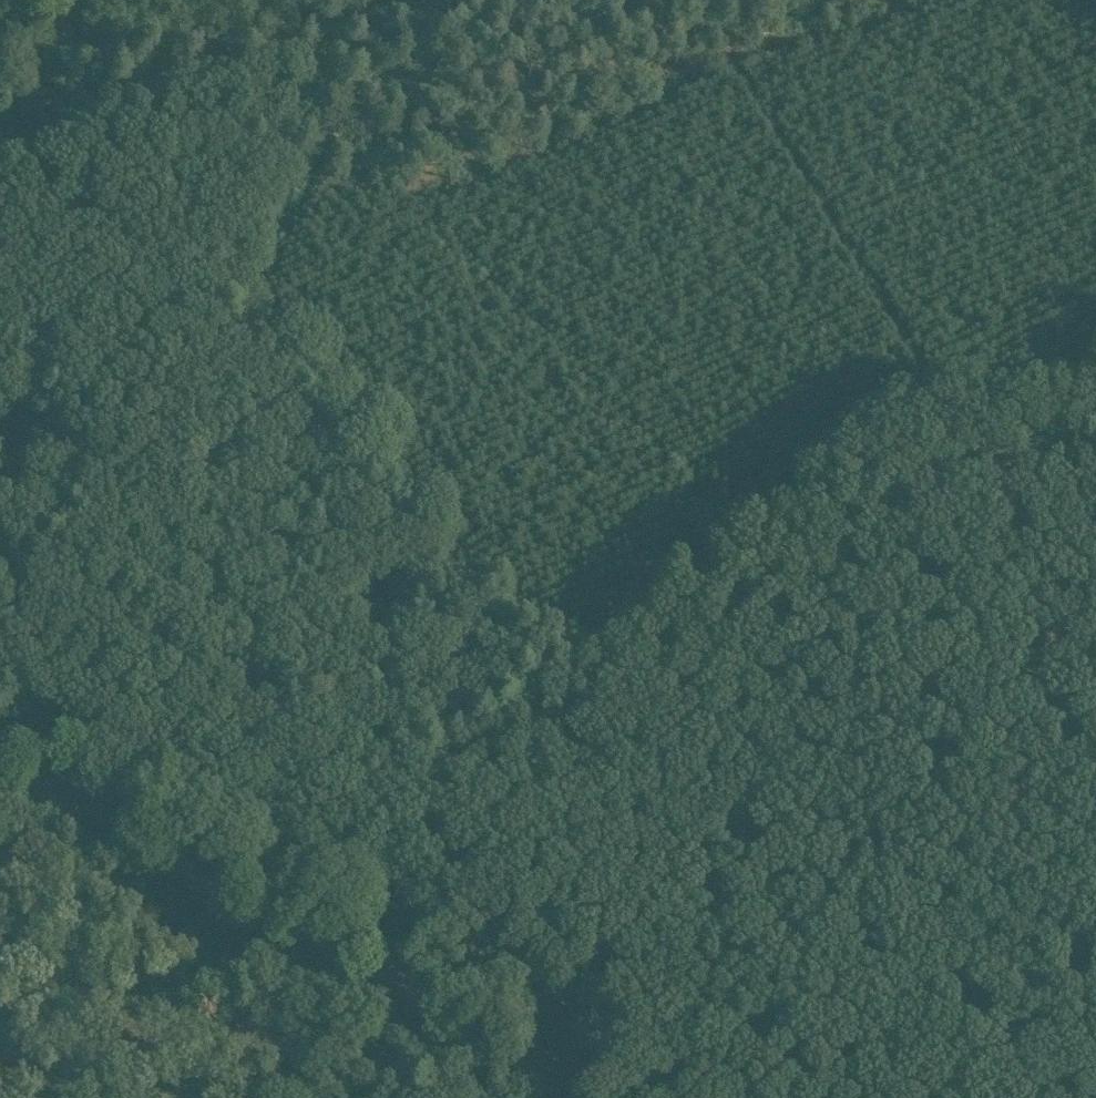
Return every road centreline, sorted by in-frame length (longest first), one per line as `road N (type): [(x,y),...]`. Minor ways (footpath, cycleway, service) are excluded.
road 1 (track): [(0,754),(610,1097)]
road 2 (track): [(26,1097),(258,941),(282,913)]

